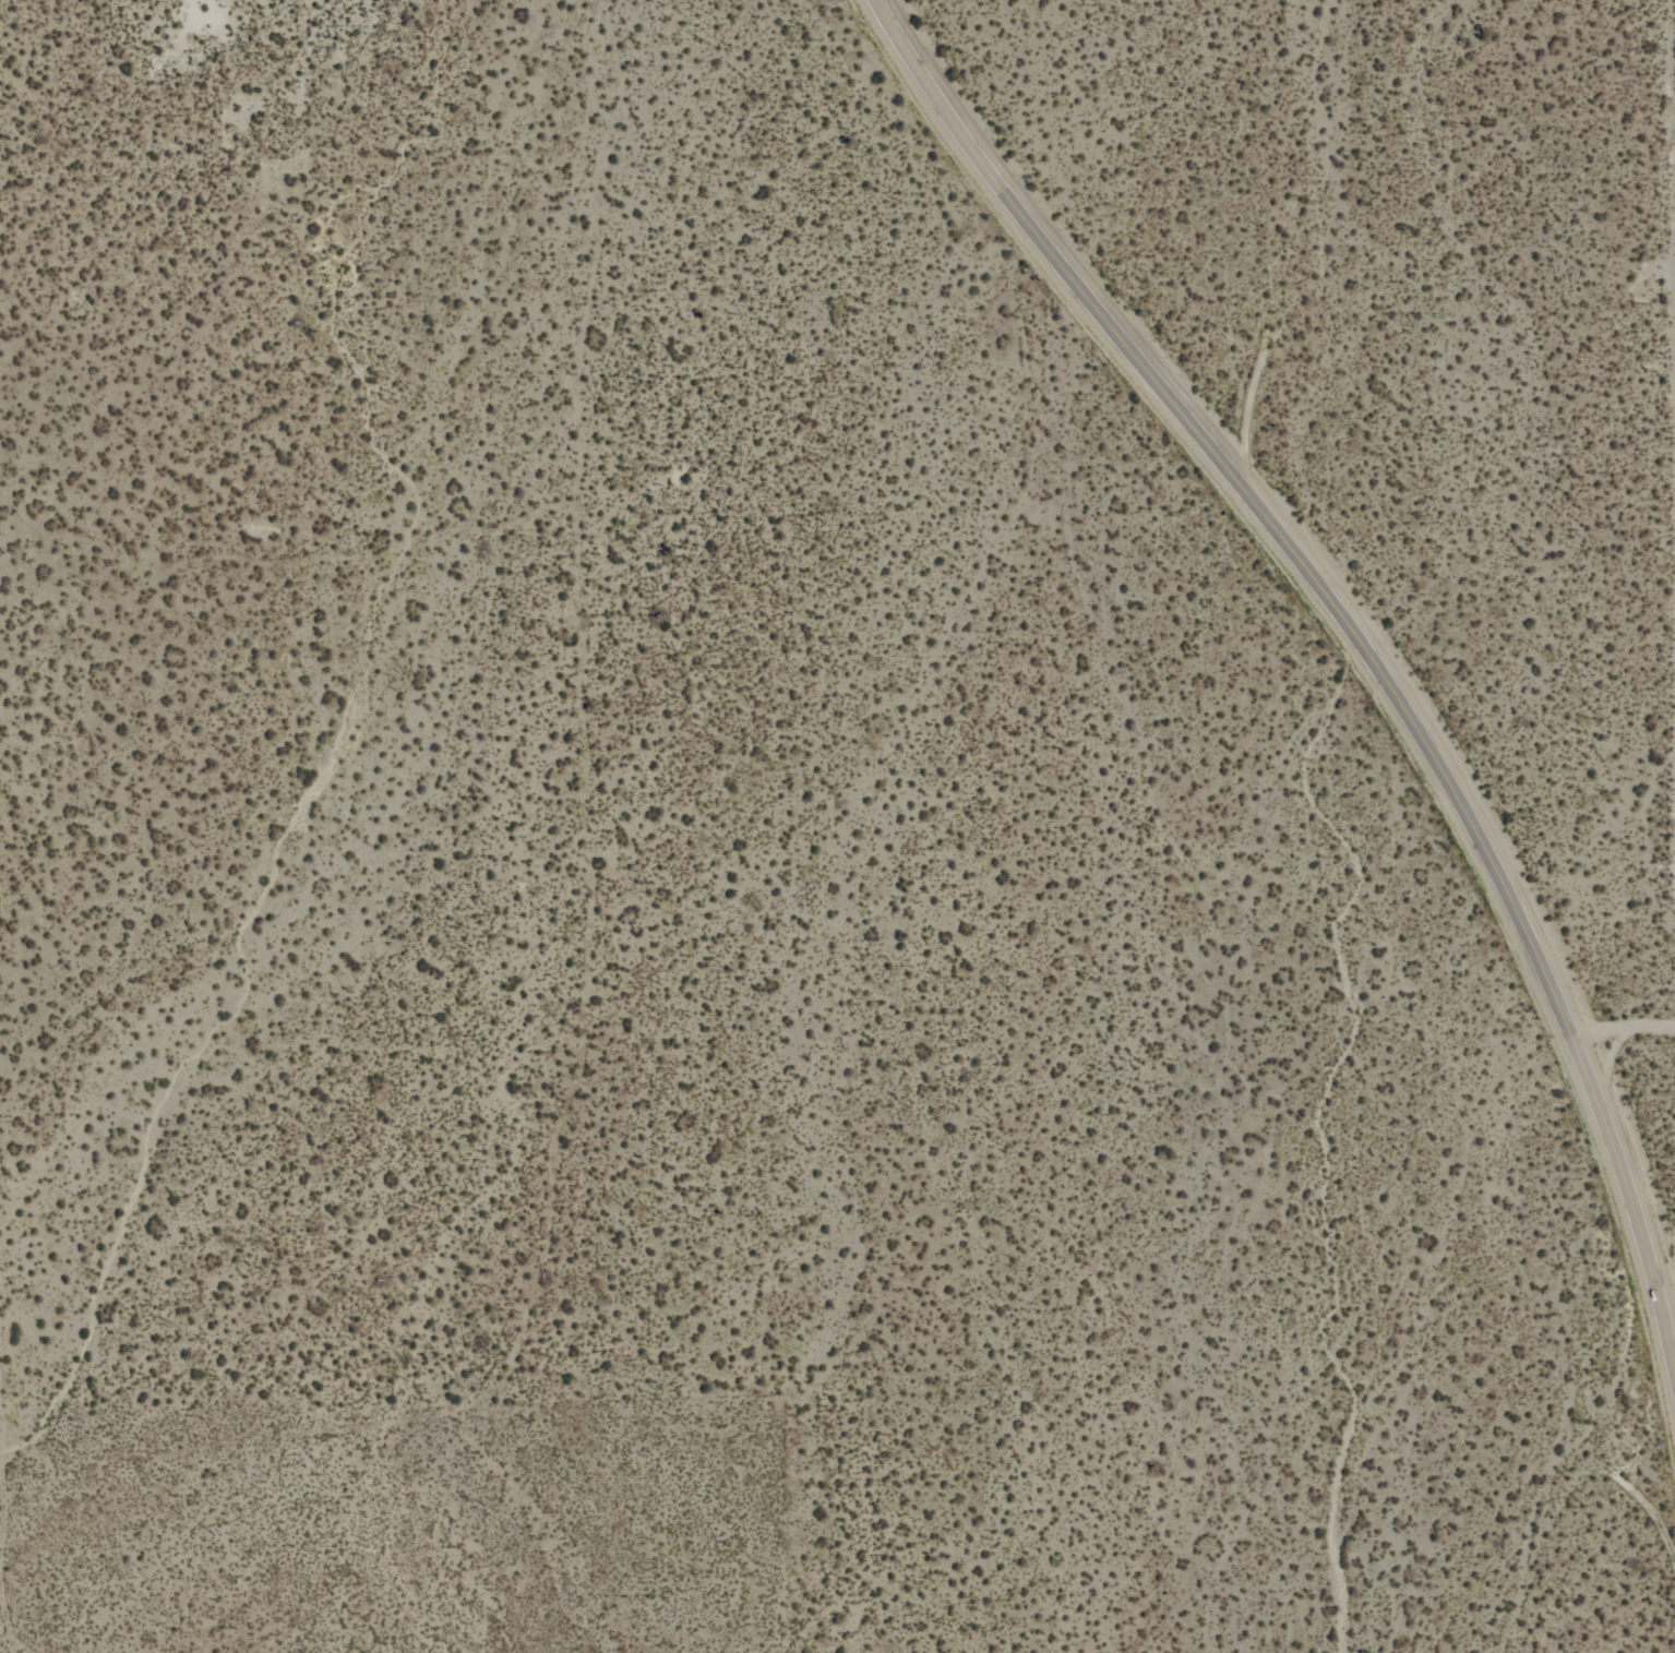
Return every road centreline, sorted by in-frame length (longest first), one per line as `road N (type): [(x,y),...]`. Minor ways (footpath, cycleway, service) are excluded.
road 1 (tertiary): [(1674,1364),(1577,1046),(1367,670),(877,0)]

